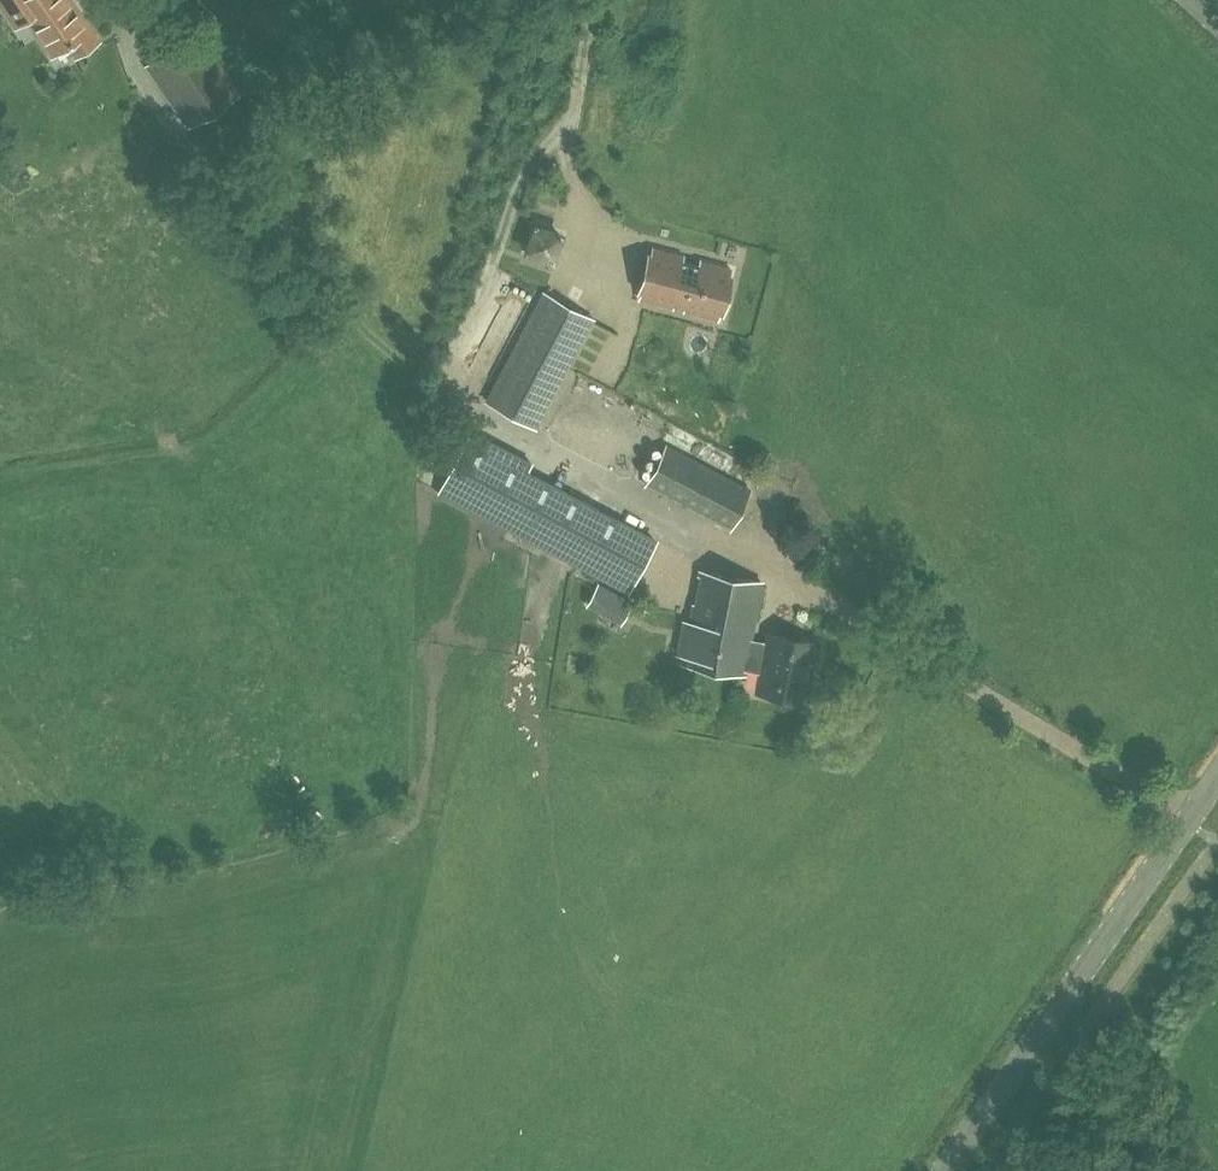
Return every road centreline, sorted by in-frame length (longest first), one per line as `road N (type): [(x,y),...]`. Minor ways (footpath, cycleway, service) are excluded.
road 1 (tertiary): [(950,1170),(1217,787)]

